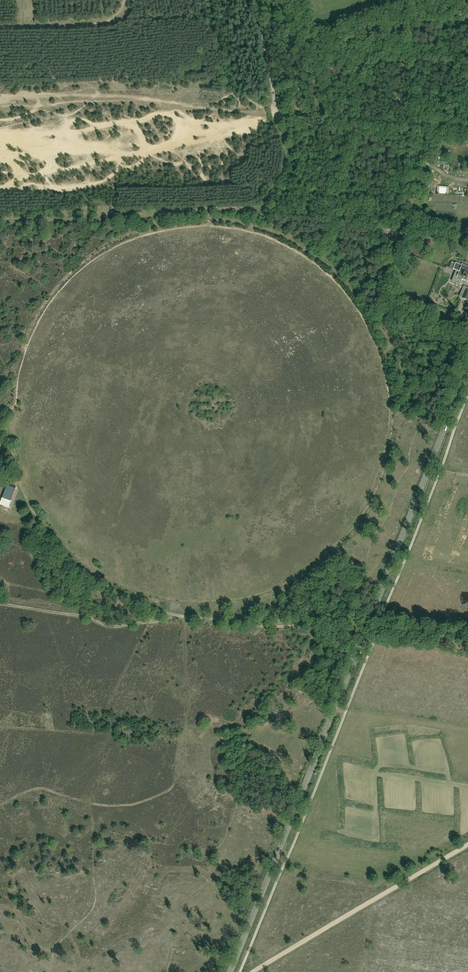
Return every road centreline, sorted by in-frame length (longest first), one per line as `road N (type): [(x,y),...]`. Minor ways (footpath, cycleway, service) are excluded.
road 1 (tertiary): [(229,971),(467,368)]
road 2 (track): [(0,444),(12,452),(48,533),(103,585),(172,615),(299,628),(344,646)]
road 3 (track): [(467,845),(252,971)]
road 4 (track): [(183,616),(114,627),(0,604)]
road 5 (track): [(124,0),(116,18),(101,24),(0,27)]
road 6 (track): [(279,118),(256,0)]

